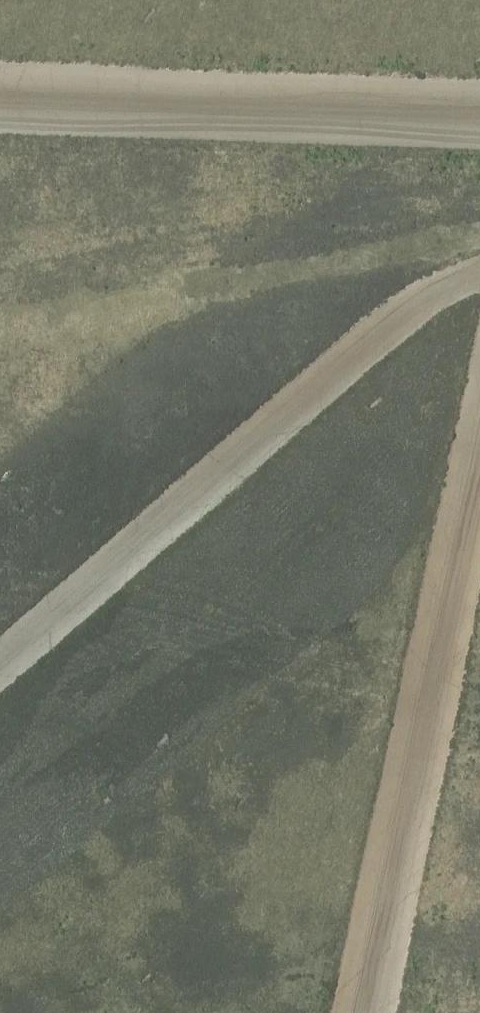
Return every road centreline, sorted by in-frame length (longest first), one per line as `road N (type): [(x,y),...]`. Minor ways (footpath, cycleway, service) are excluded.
road 1 (track): [(479,271),(417,306),(319,381),(0,662)]
road 2 (track): [(479,451),(363,1012)]
road 3 (track): [(0,104),(479,122)]

